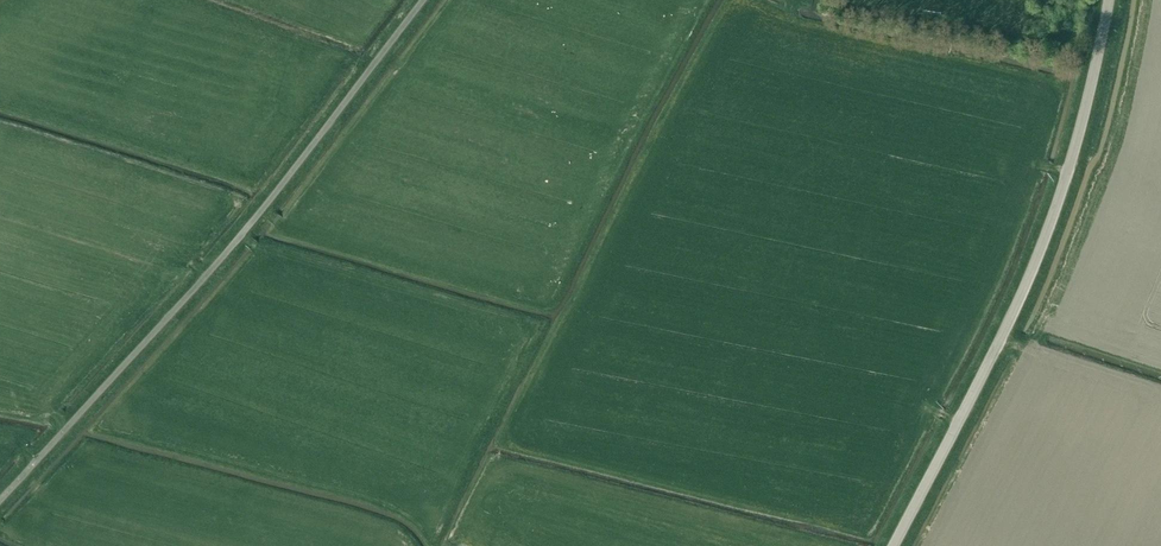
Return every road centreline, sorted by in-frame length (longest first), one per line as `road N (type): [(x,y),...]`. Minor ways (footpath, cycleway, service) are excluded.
road 1 (unclassified): [(0,500),(245,229),(423,0)]
road 2 (tertiary): [(894,545),(1049,231),(1109,0)]

